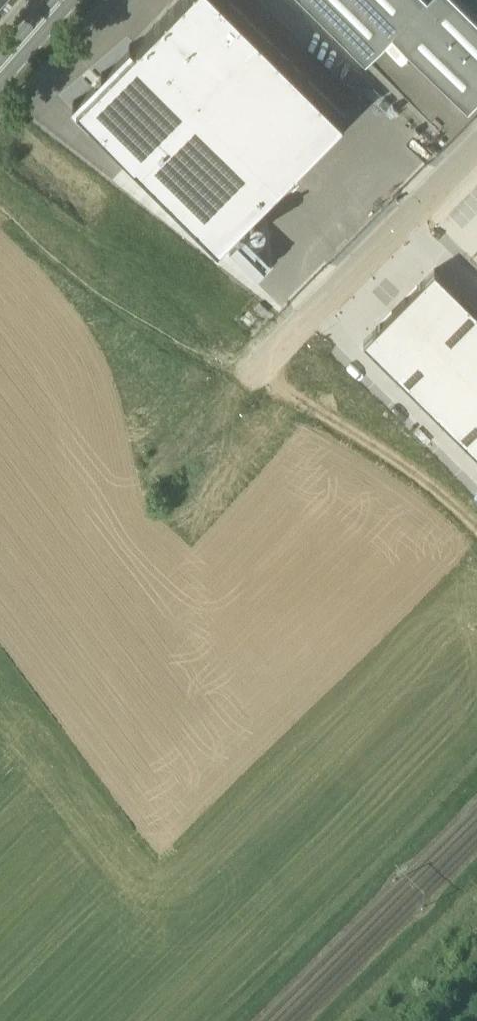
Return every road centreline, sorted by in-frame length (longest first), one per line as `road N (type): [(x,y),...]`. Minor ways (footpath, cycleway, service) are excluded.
road 1 (unclassified): [(476,146),(254,372)]
road 2 (track): [(476,529),(254,372)]
road 3 (track): [(368,872),(476,763)]

